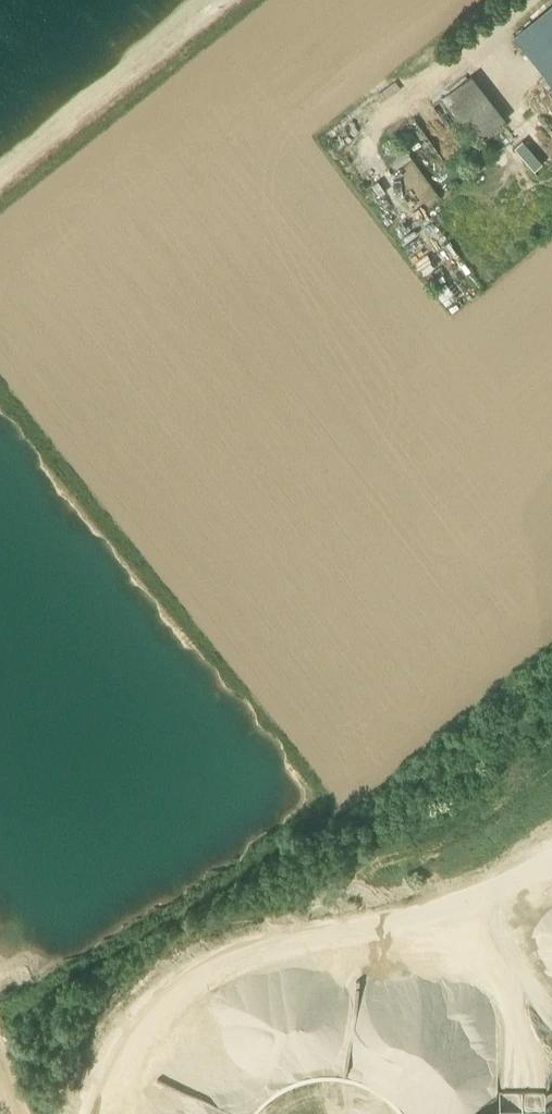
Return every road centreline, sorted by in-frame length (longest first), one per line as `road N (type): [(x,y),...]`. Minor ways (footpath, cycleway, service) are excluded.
road 1 (track): [(551,887),(454,929),(248,977),(177,1021),(121,1113)]

